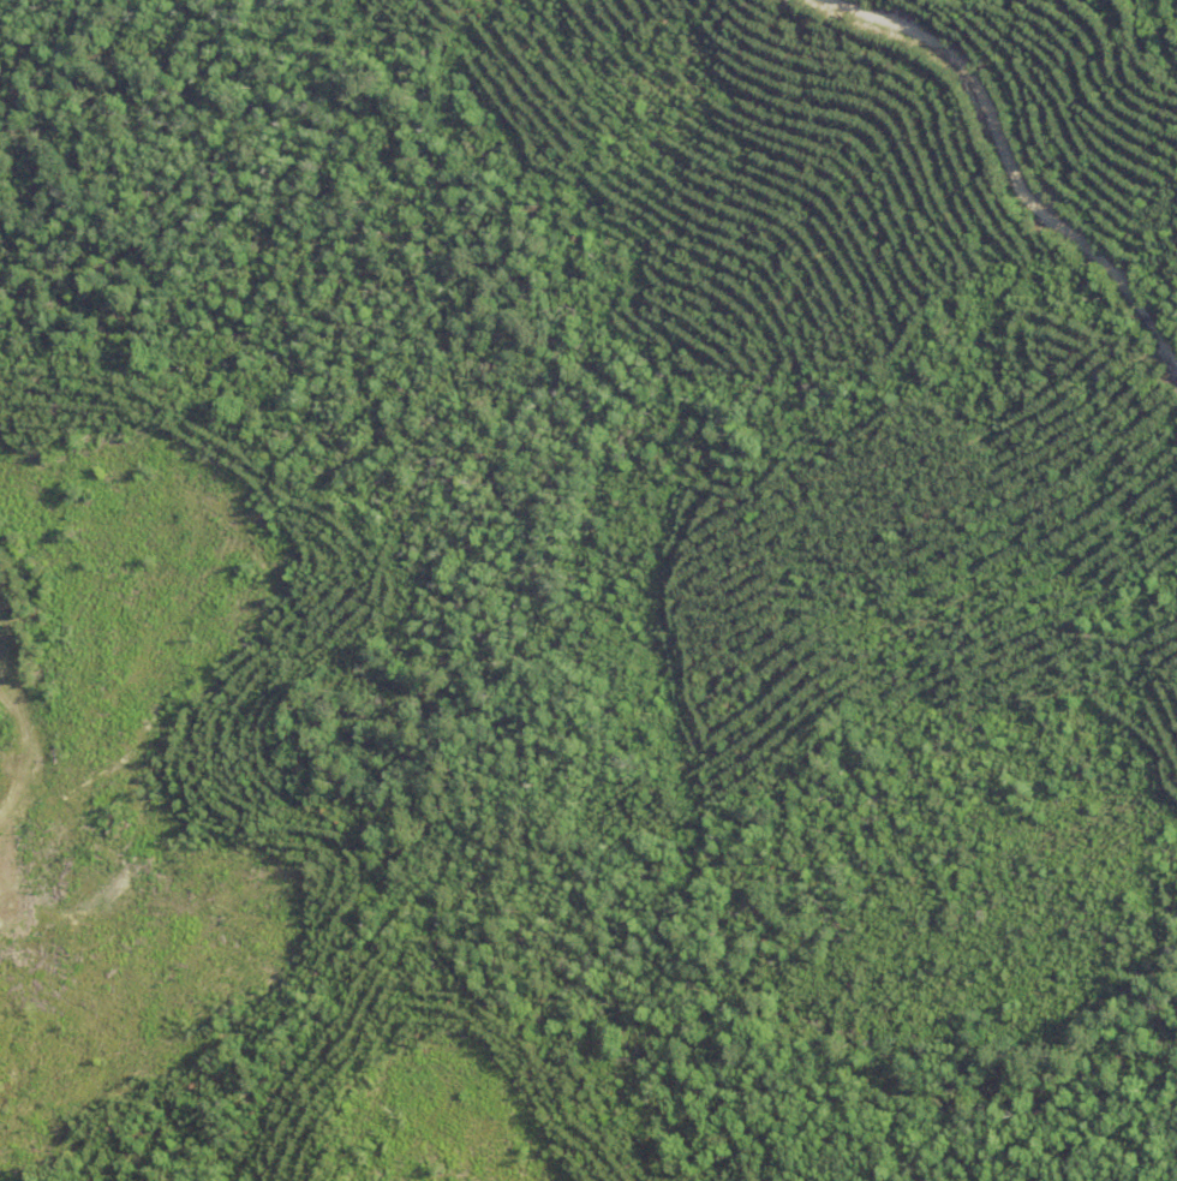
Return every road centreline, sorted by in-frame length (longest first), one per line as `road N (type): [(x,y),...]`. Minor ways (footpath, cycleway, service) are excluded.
road 1 (track): [(1176,336),(1032,210),(961,58),(816,0)]

